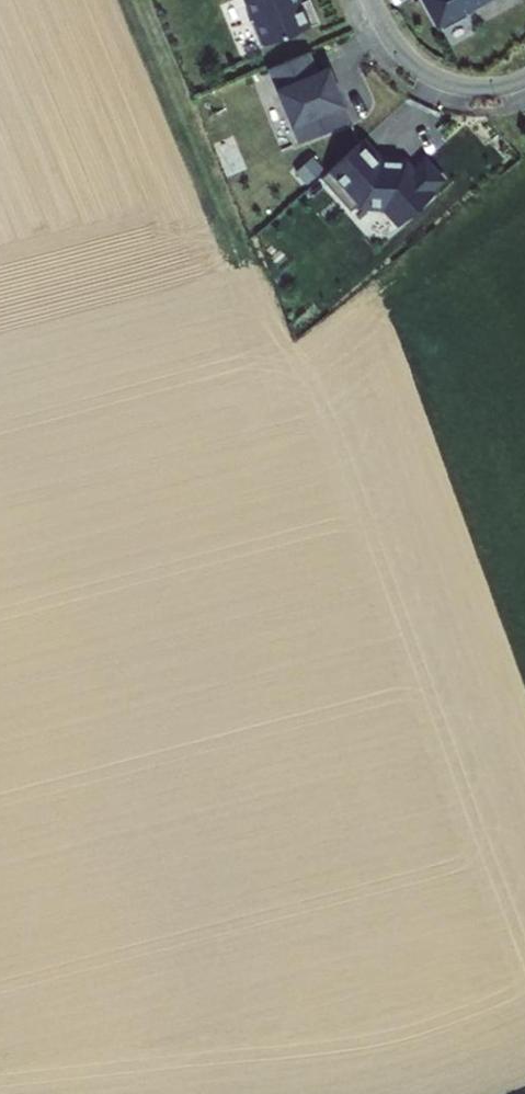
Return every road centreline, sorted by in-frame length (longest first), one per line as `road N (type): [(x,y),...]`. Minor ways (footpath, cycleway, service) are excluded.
road 1 (residential): [(524,81),(474,89),(425,72),(397,48),(369,0)]

